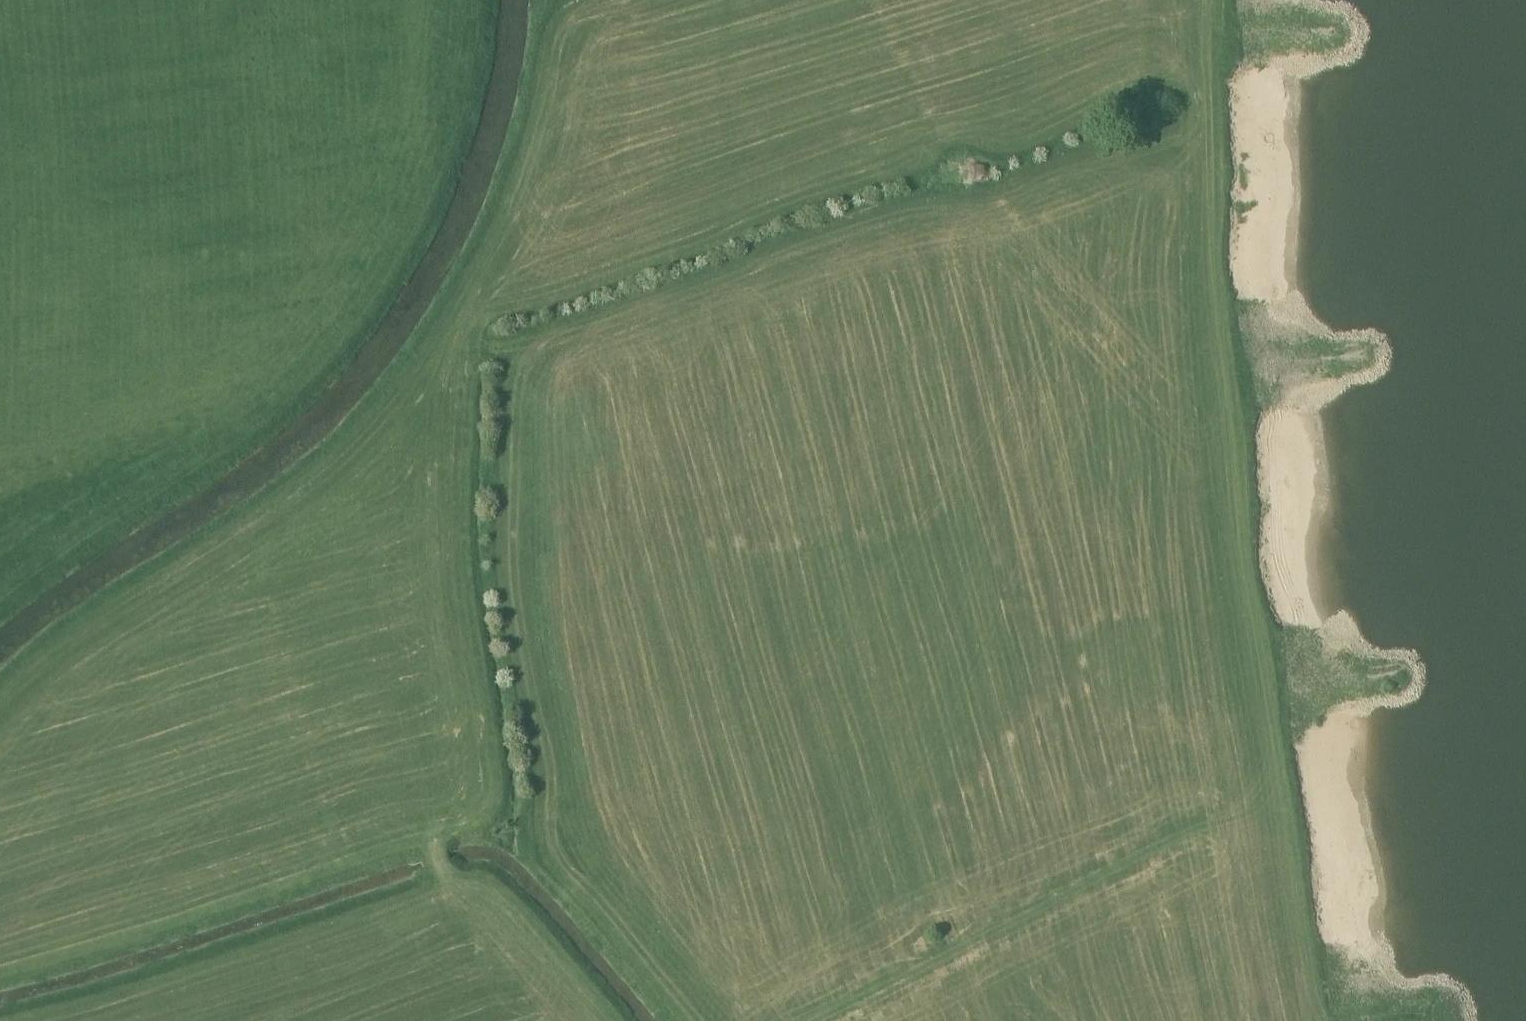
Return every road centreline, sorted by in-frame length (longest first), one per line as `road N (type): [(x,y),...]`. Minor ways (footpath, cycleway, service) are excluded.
road 1 (track): [(1177,3),(1218,725),(1194,816),(1277,808)]
road 2 (track): [(1194,816),(799,1020)]

